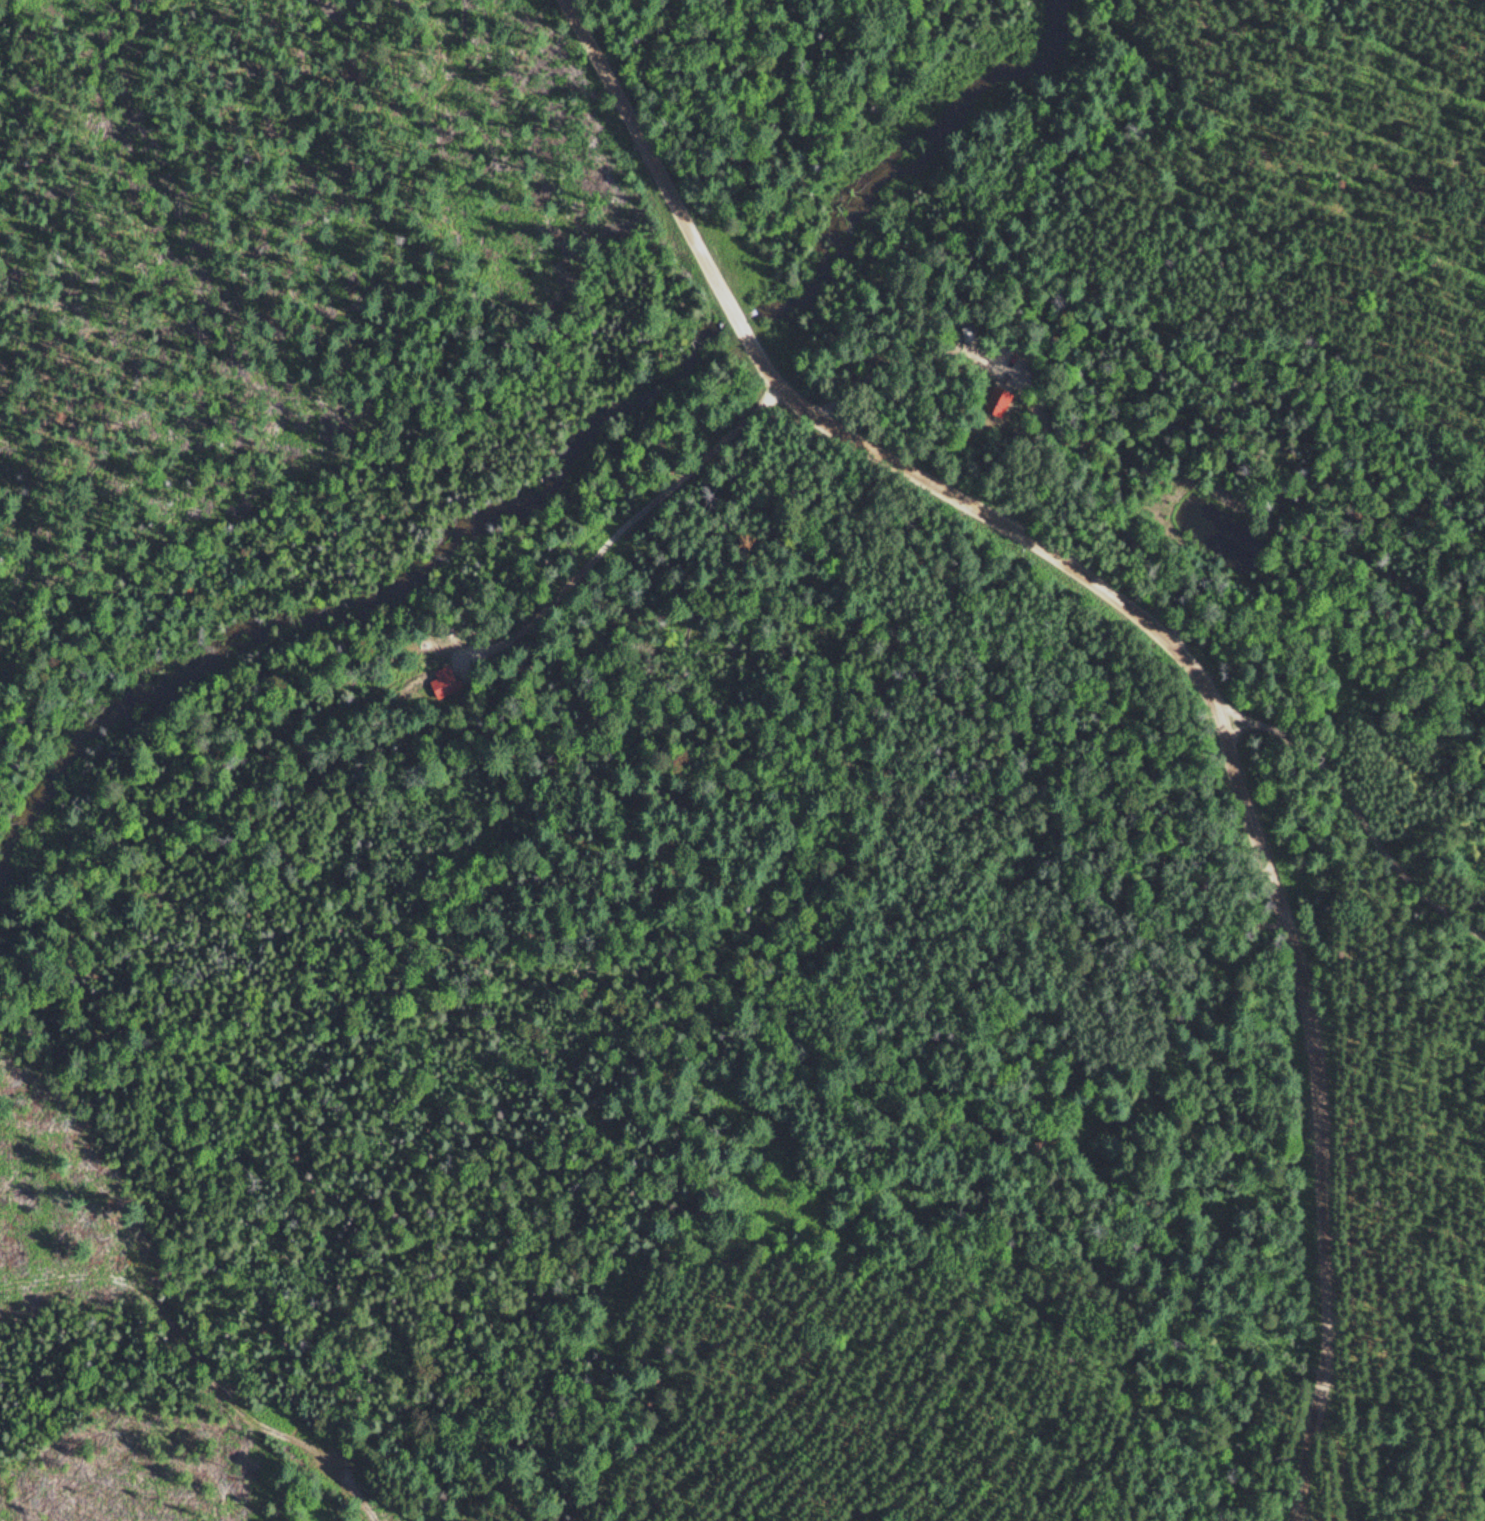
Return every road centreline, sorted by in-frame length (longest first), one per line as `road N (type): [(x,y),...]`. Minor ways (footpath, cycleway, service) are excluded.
road 1 (residential): [(1290,1520),(1312,1424),(1311,1152),(1296,973),(1226,724),(1183,650),(1106,588),(781,391)]
road 2 (residential): [(781,391),(563,0)]
road 3 (track): [(401,1520),(363,1481),(298,1435),(189,1372),(141,1283),(74,1262)]
road 4 (track): [(1484,932),(1390,869),(1342,770),(1209,690)]

